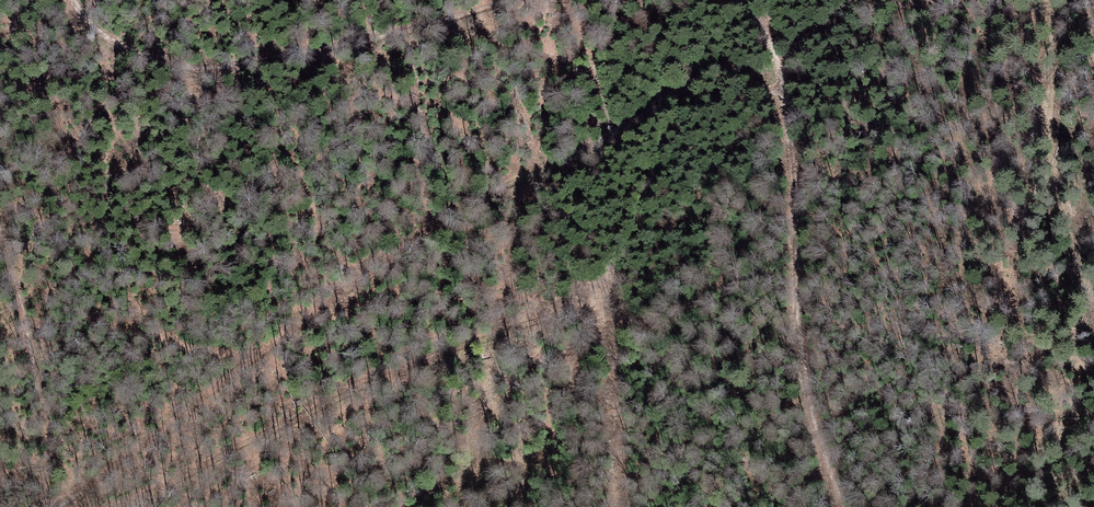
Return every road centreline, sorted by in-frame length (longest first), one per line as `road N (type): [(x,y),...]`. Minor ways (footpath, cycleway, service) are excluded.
road 1 (track): [(845,506),(803,362),(783,92),(726,74),(684,87),(596,143),(447,214),(106,473),(47,506)]
road 2 (track): [(74,0),(97,34),(188,68),(239,67),(513,0)]
road 3 (track): [(0,230),(44,400),(46,506)]

